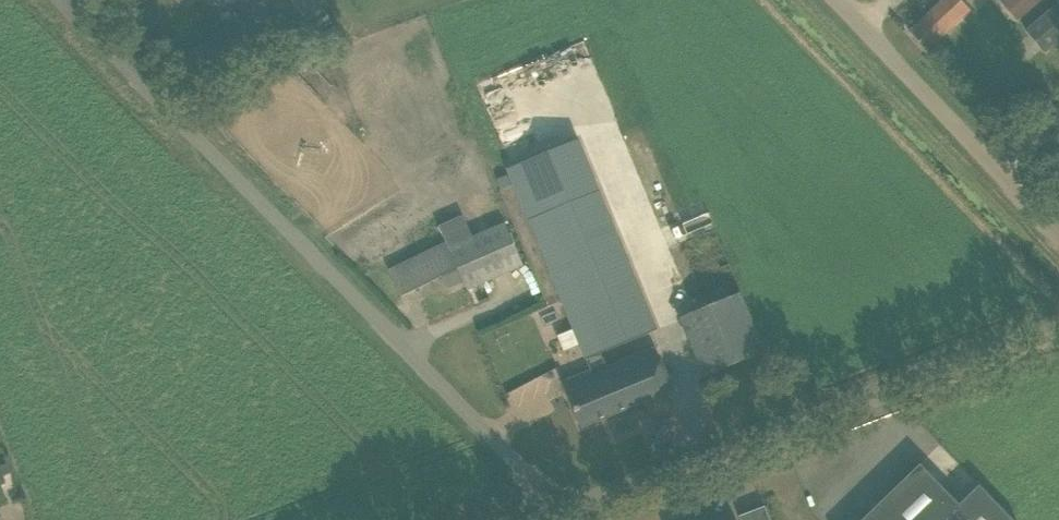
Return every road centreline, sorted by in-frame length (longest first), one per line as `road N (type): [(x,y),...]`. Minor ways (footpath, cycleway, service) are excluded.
road 1 (unclassified): [(560,503),(53,0)]
road 2 (unclassified): [(560,503),(1058,326)]
road 3 (track): [(1058,245),(826,0)]

